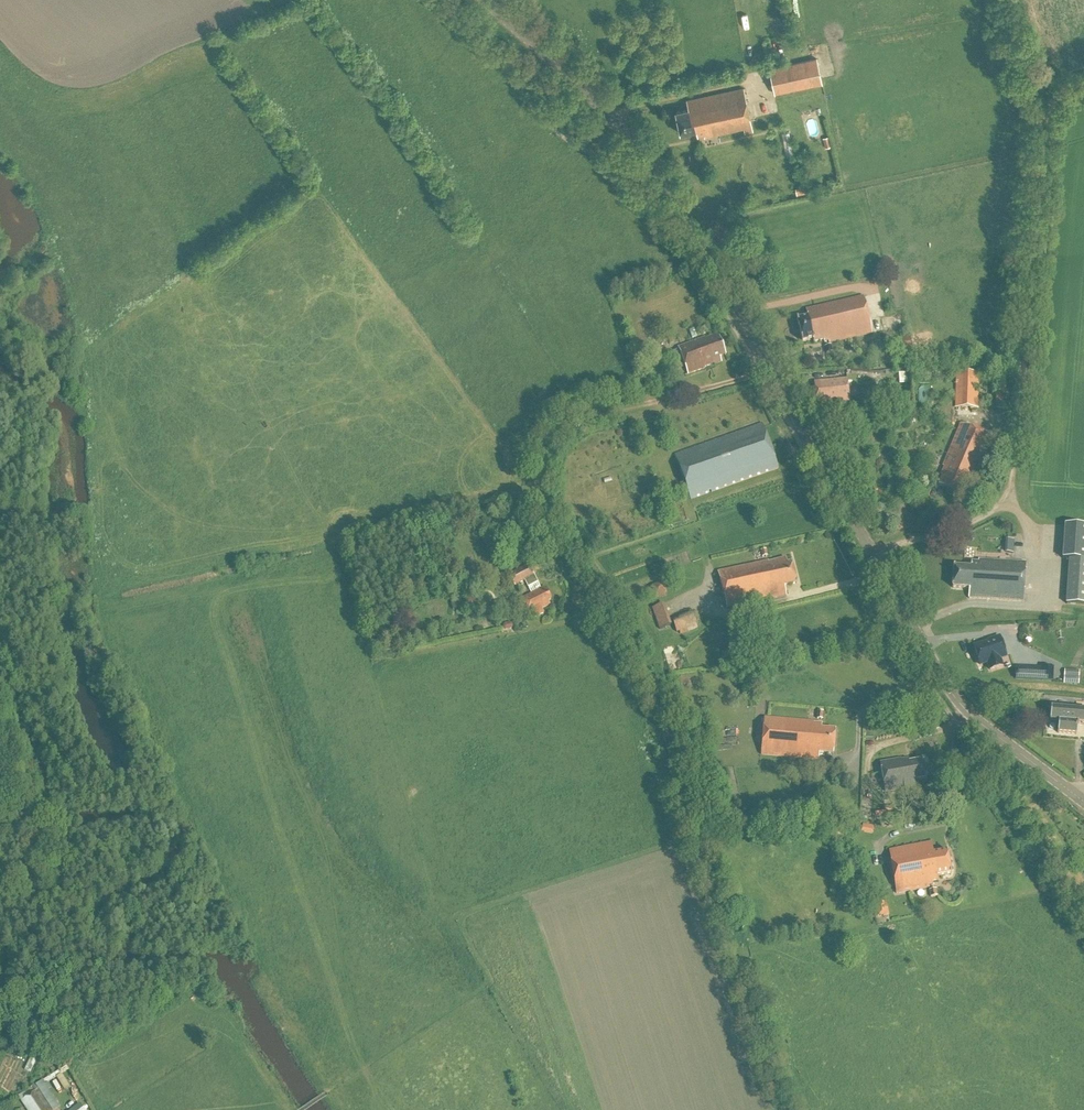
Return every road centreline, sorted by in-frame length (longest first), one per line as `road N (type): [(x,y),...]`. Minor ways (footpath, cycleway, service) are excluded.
road 1 (tertiary): [(1082,801),(969,716),(685,211),(563,68),(488,0)]
road 2 (track): [(761,375),(594,420),(563,432),(544,455),(545,532),(556,571),(643,674),(692,835)]
road 3 (track): [(1047,110),(1008,490),(973,523),(873,554)]
road 4 (track): [(692,835),(780,1109)]

